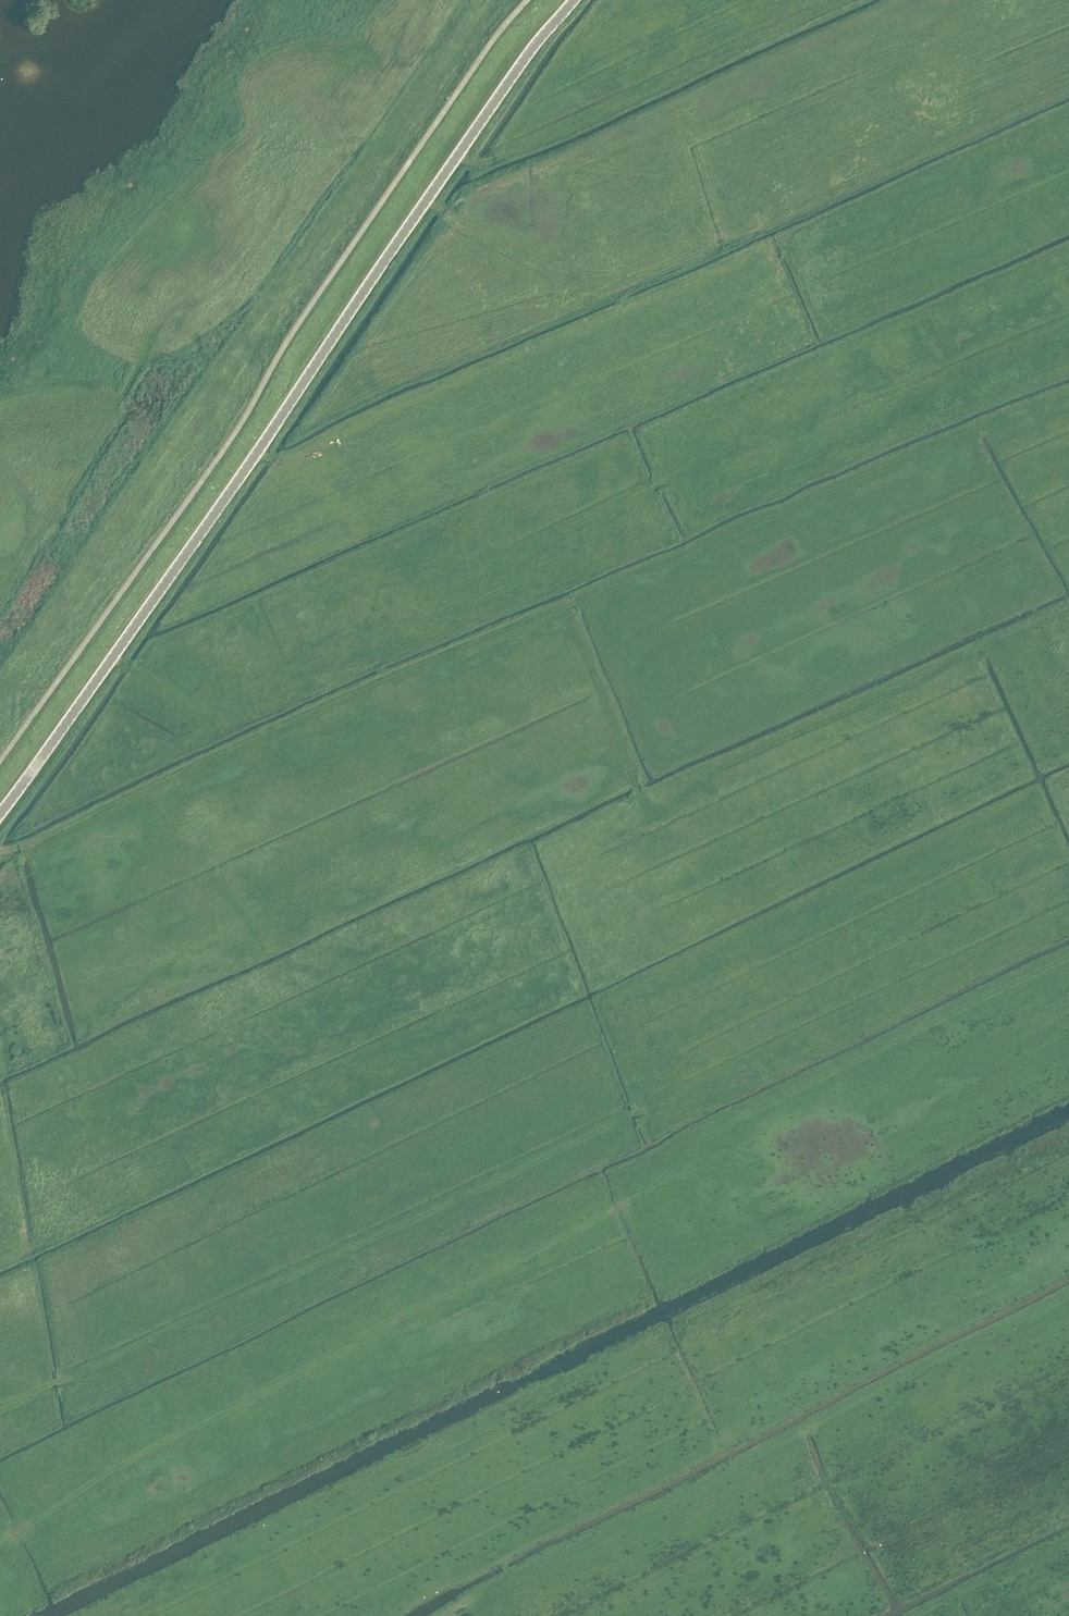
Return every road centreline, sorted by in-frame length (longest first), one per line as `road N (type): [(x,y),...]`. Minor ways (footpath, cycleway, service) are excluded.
road 1 (unclassified): [(0,814),(573,0)]

